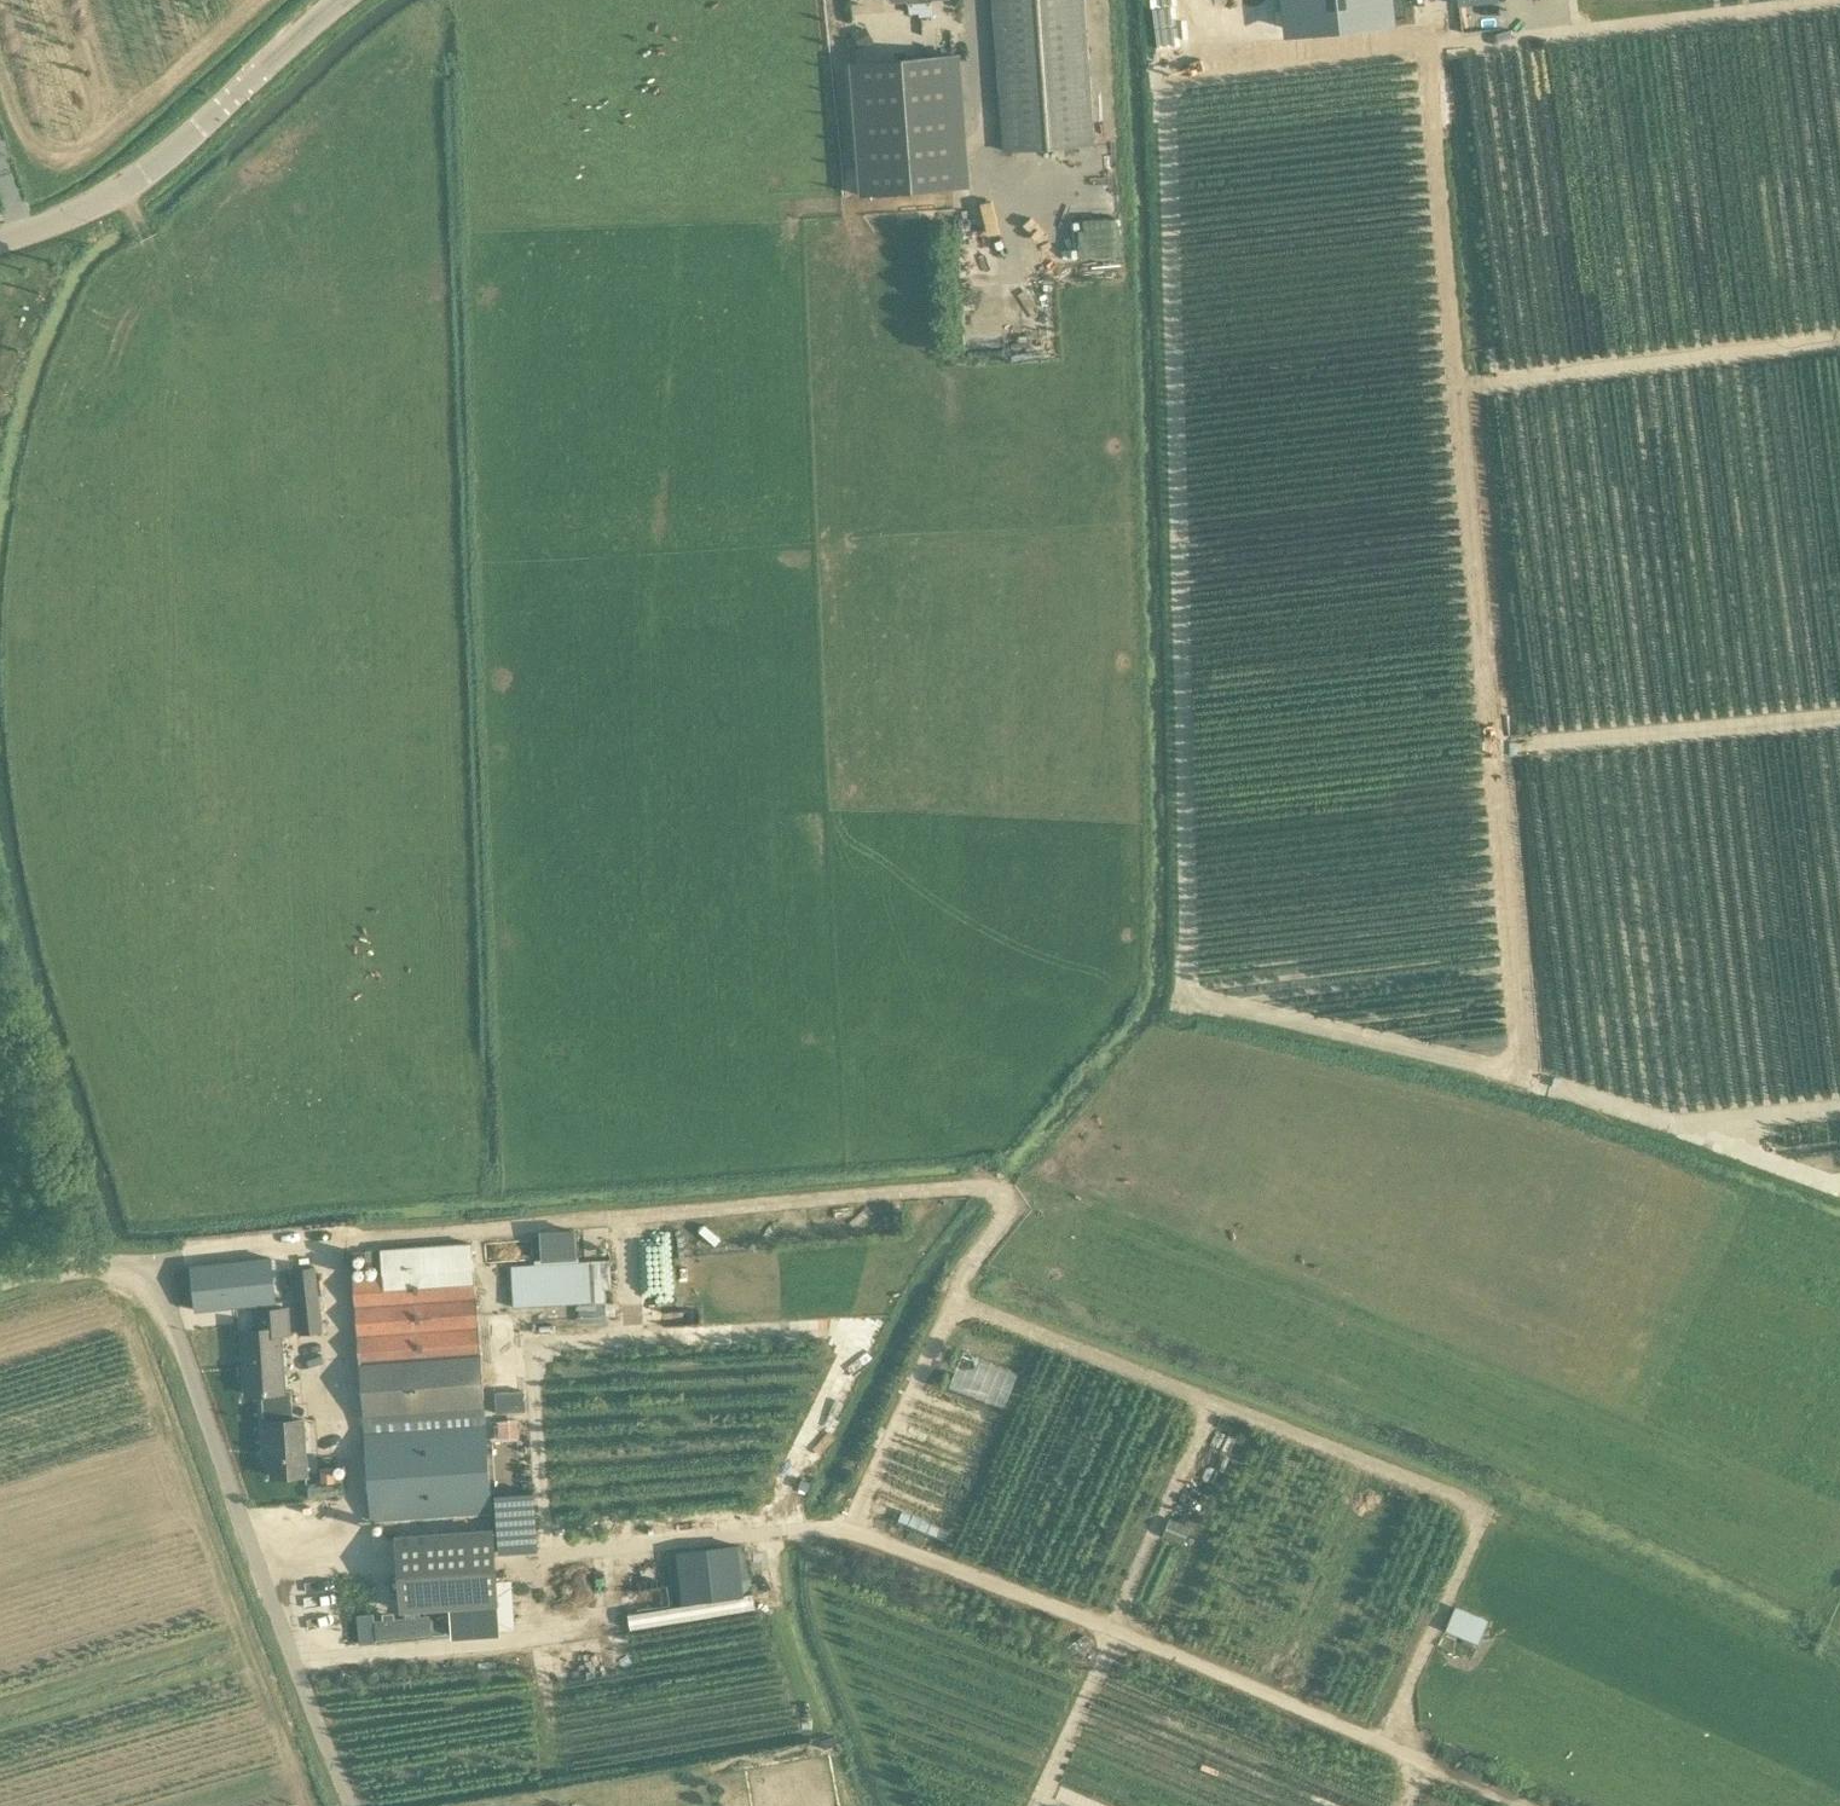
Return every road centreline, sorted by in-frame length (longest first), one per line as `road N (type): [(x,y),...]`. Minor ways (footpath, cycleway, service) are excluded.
road 1 (residential): [(349,1805),(270,1607),(169,1312),(143,1268)]
road 2 (unclassified): [(0,239),(70,218),(142,176),(342,0)]
road 3 (residential): [(0,1285),(84,1262),(143,1268)]

